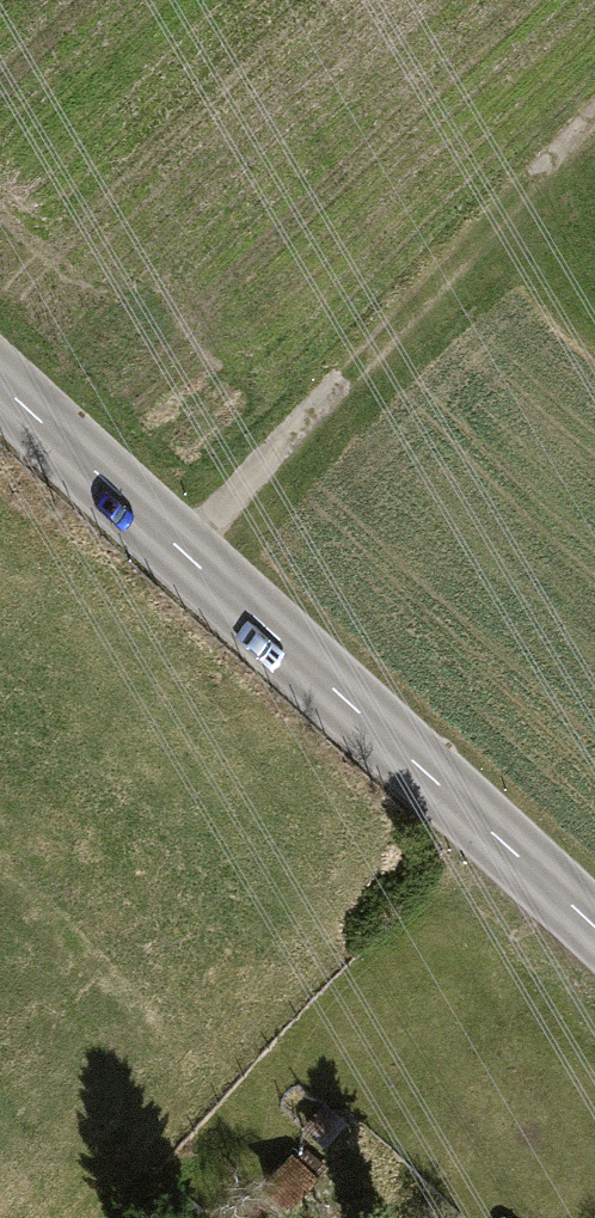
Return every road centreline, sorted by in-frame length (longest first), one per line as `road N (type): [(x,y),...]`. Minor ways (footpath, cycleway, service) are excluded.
road 1 (tertiary): [(0,386),(594,941)]
road 2 (track): [(197,565),(228,502),(594,108)]
road 3 (track): [(174,1046),(0,869)]

